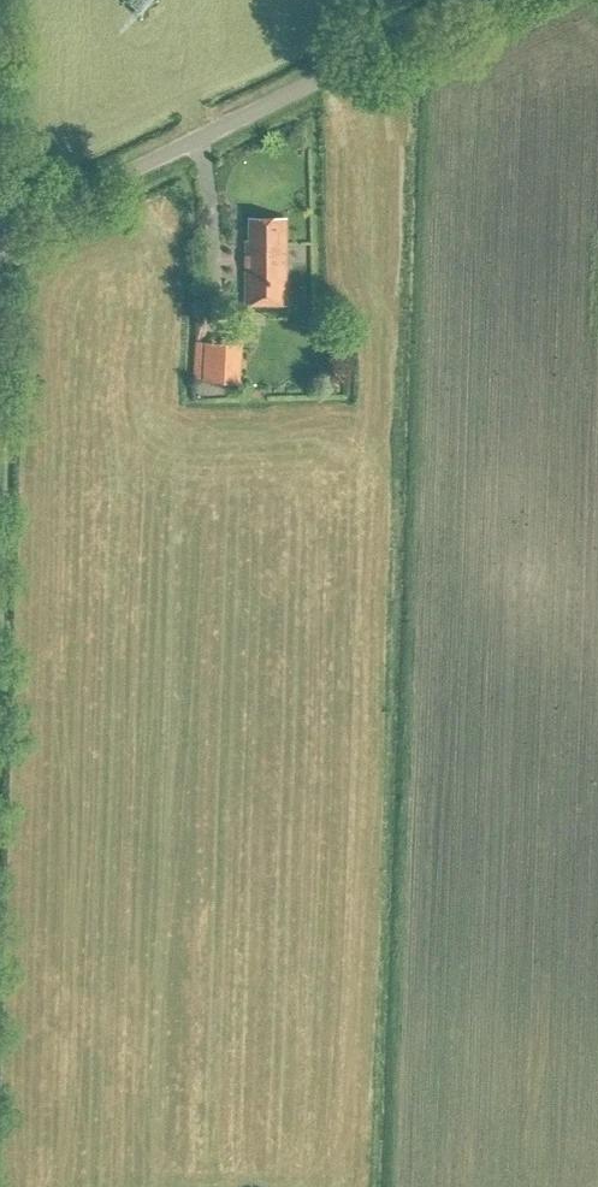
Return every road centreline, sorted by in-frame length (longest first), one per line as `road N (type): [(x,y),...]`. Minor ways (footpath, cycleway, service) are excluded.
road 1 (unclassified): [(0,234),(490,0)]

